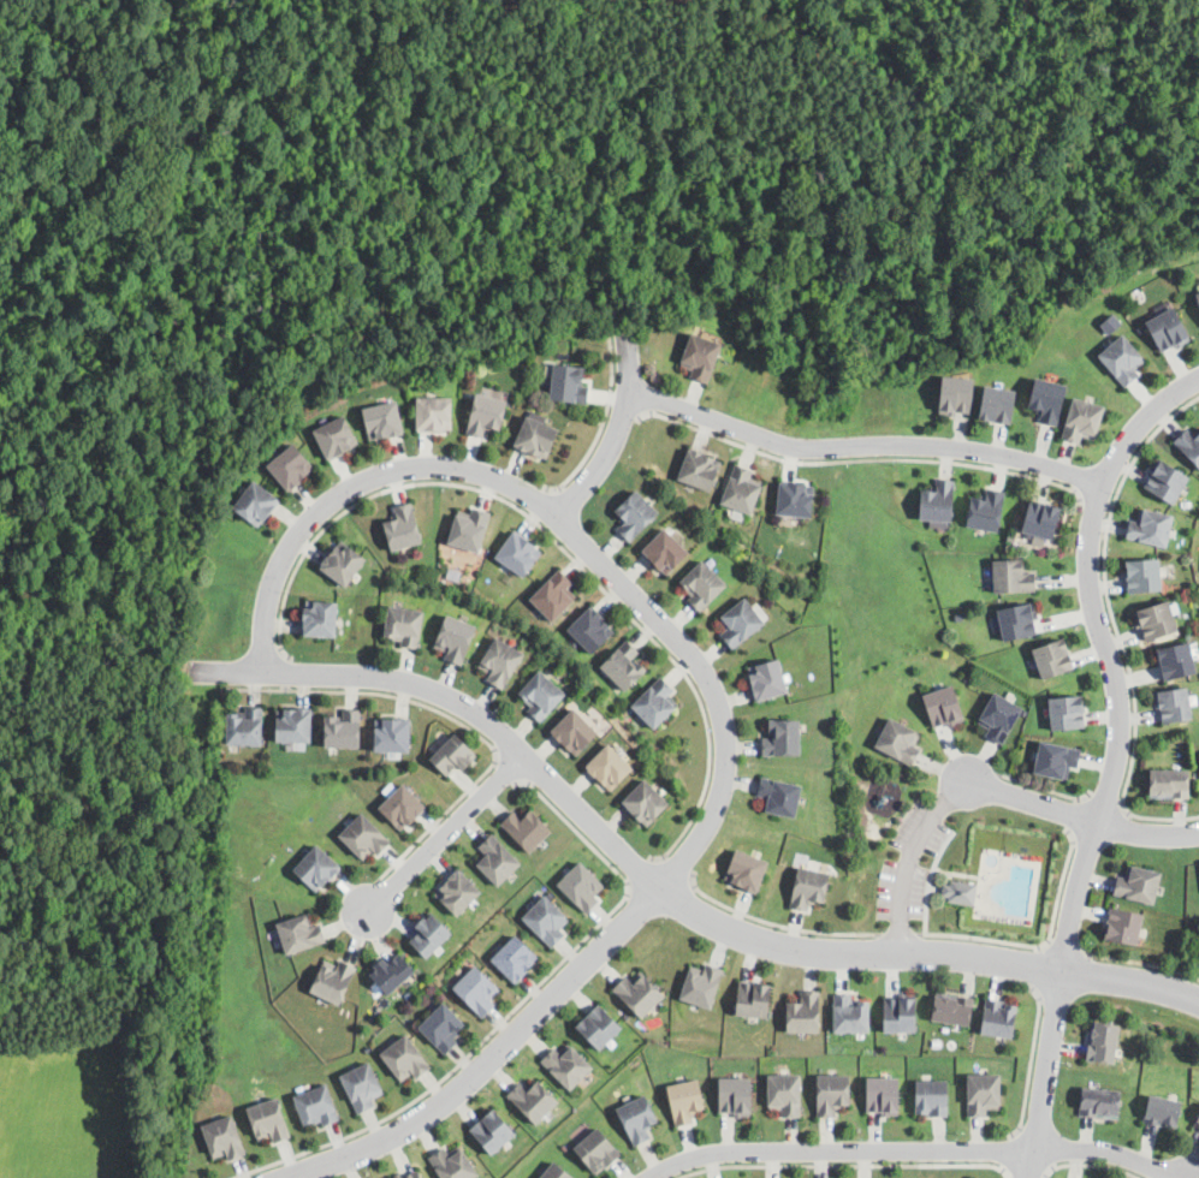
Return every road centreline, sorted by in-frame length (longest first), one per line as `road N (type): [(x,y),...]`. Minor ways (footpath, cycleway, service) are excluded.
road 1 (residential): [(283,1177),(403,1129),(481,1069),(681,864),(720,802),(726,742),(722,707),(693,655),(557,516),(482,472),(409,466),(376,474),(315,511),(274,576),(261,671)]
road 2 (residential): [(179,670),(363,673),(465,706),(659,887),(764,942),(1004,960),(1198,999)]
road 3 (residential): [(1029,1177),(1067,947),(1117,763),(1117,688),(1090,579),(1092,523),(1116,457),(1140,423),(1198,378)]
road 4 (residential): [(650,1177),(716,1150),(1073,1148),(1134,1156),(1181,1177)]
road 5 (residential): [(628,389),(795,446),(948,446),(1052,465),(1103,484)]
road 6 (residential): [(1198,833),(1132,831),(968,783)]
road 7 (residential): [(367,909),(522,752)]
road 8 (residential): [(628,334),(628,389),(613,439),(590,481),(557,516)]

